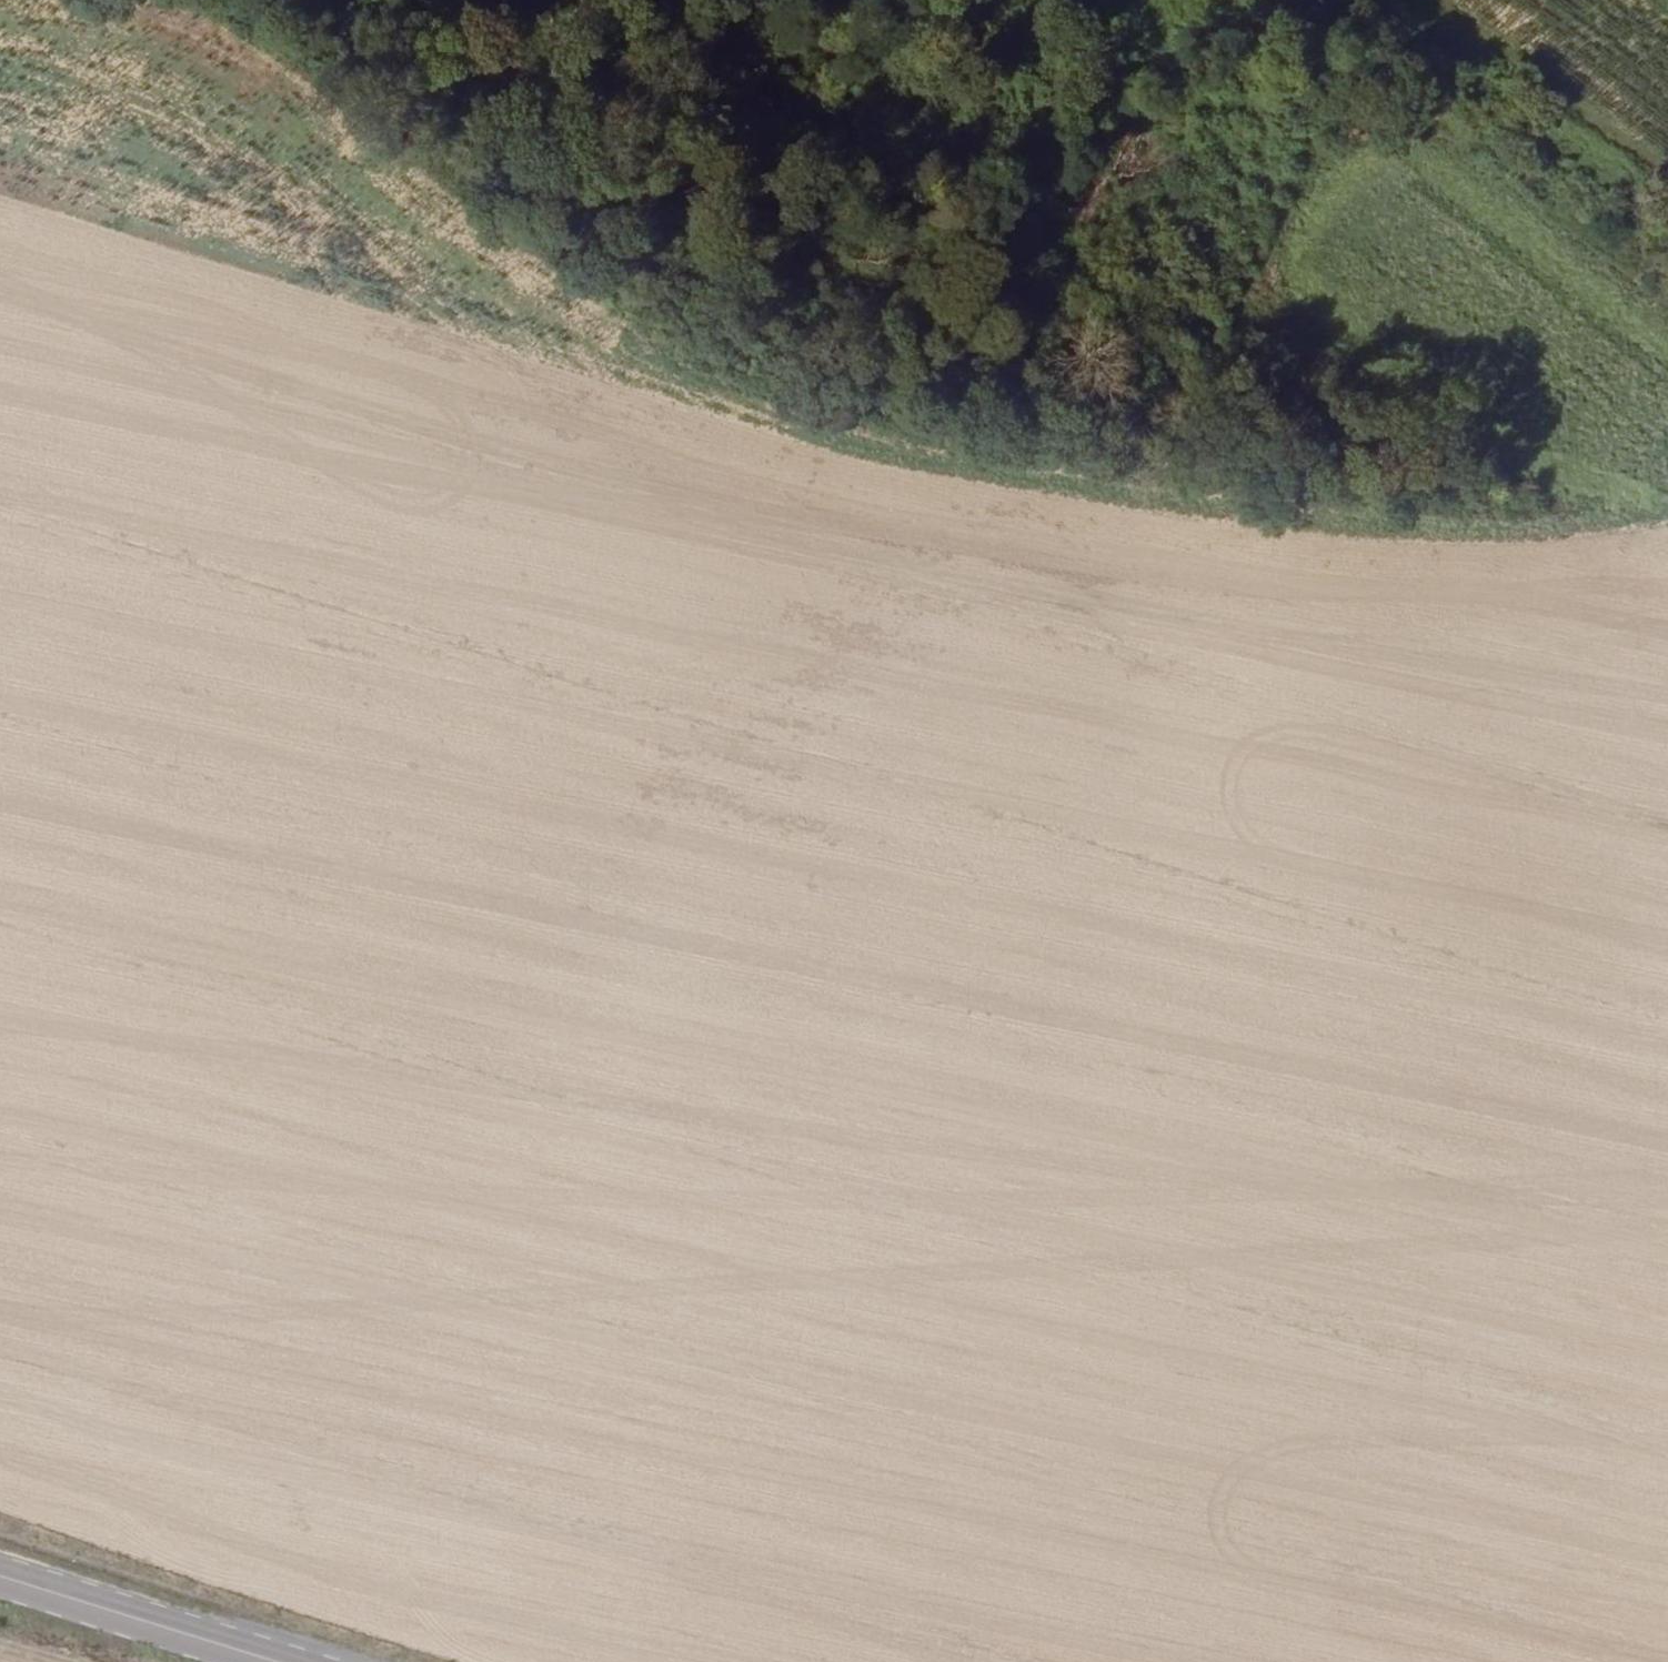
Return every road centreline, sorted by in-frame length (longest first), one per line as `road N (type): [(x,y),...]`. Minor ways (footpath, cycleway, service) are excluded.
road 1 (track): [(1667,212),(1415,0)]
road 2 (primary): [(277,1661),(0,1575)]

